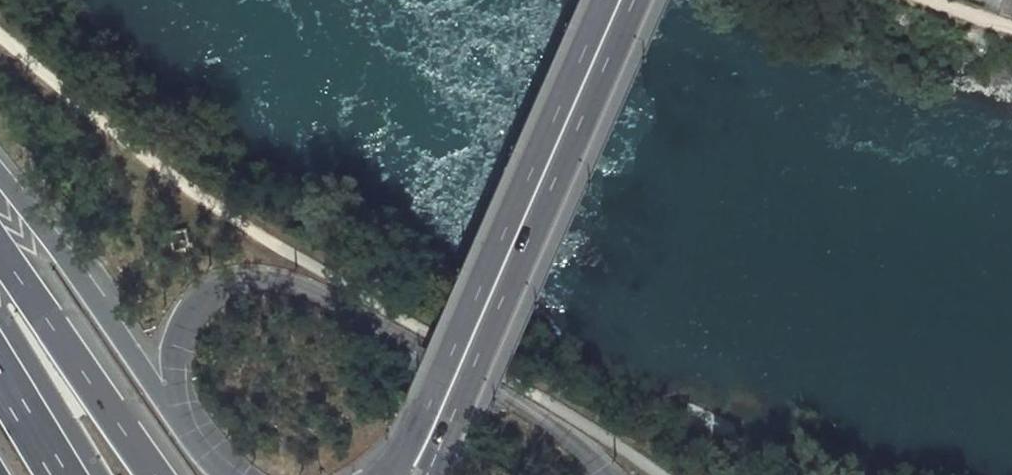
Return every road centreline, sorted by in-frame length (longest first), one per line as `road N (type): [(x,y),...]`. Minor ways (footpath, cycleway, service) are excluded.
road 1 (primary): [(620,0),(415,464)]
road 2 (trunk): [(227,474),(187,443),(0,189)]
road 3 (trunk): [(161,474),(0,245)]

